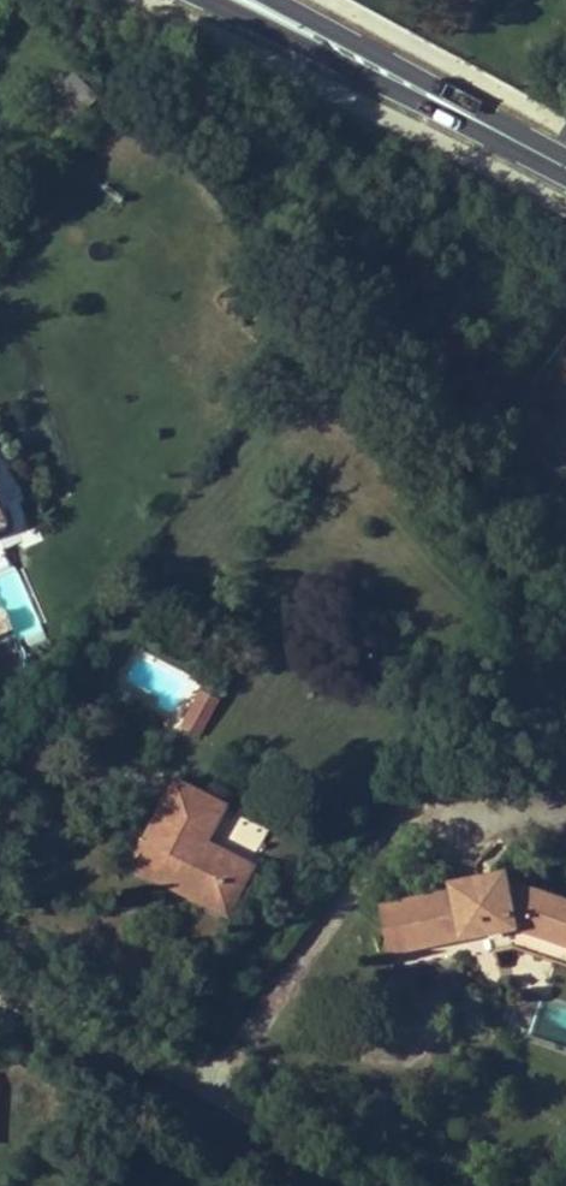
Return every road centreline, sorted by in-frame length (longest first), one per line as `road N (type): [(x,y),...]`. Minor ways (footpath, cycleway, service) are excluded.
road 1 (secondary): [(565,176),(226,0)]
road 2 (unclassified): [(0,1022),(53,1035),(342,1185)]

